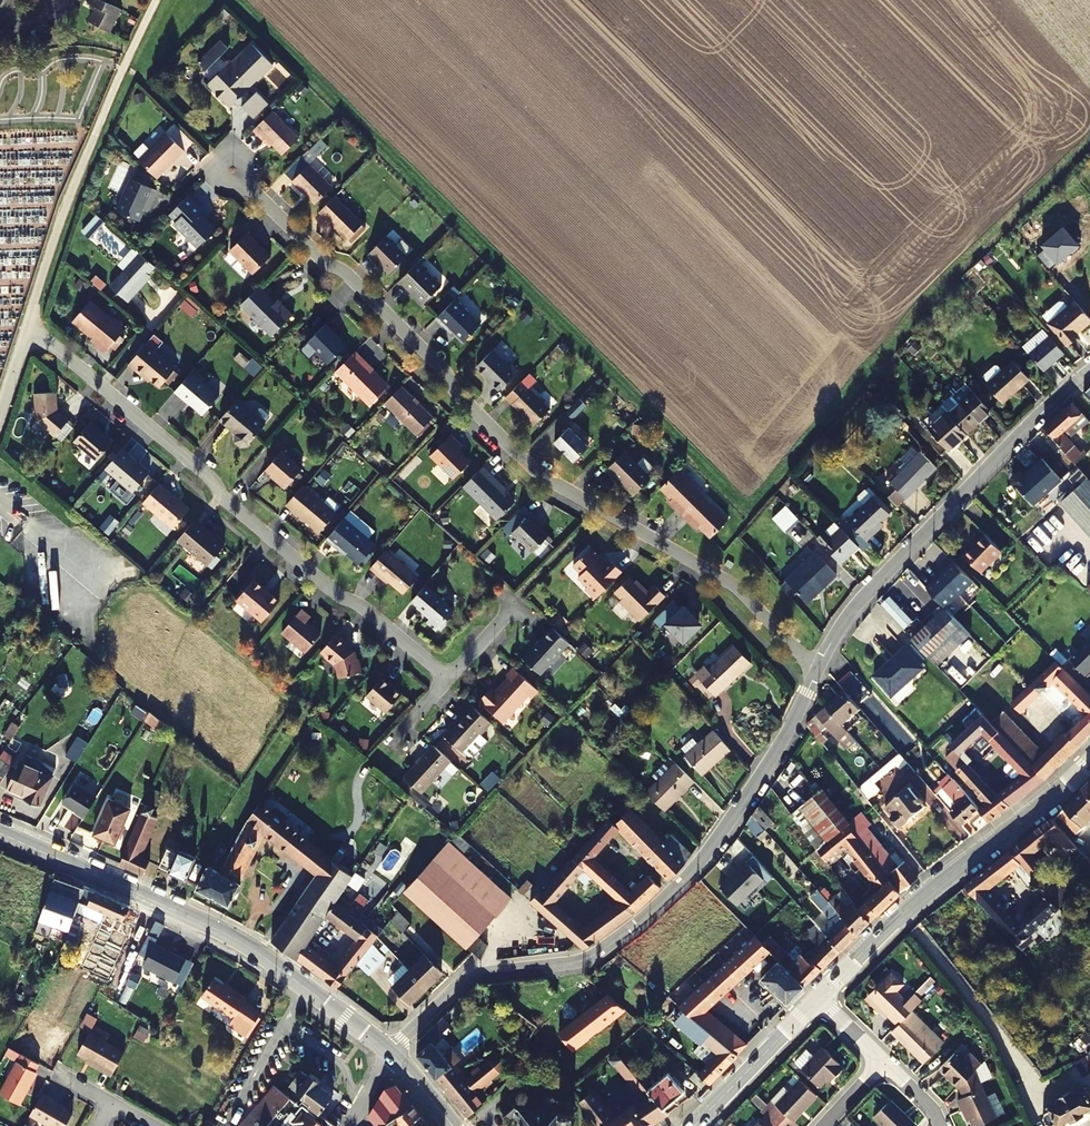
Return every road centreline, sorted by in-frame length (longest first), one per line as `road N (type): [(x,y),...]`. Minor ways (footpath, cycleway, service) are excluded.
road 1 (residential): [(814,668),(736,593),(549,486),(443,394),(440,369),(367,294),(318,260),(228,172)]
road 2 (residential): [(388,1053),(464,976),(589,965),(707,855),(772,764),(814,668)]
road 3 (residential): [(27,332),(203,472),(232,518),(448,681)]
road 4 (tertiary): [(388,1053),(203,923),(0,834)]
road 5 (residential): [(814,668),(852,608),(1089,370)]
road 6 (secondary): [(817,1001),(880,934),(1089,761)]
road 7 (residential): [(27,332),(78,177),(156,0)]
road 8 (secondary): [(695,1125),(817,1001)]

